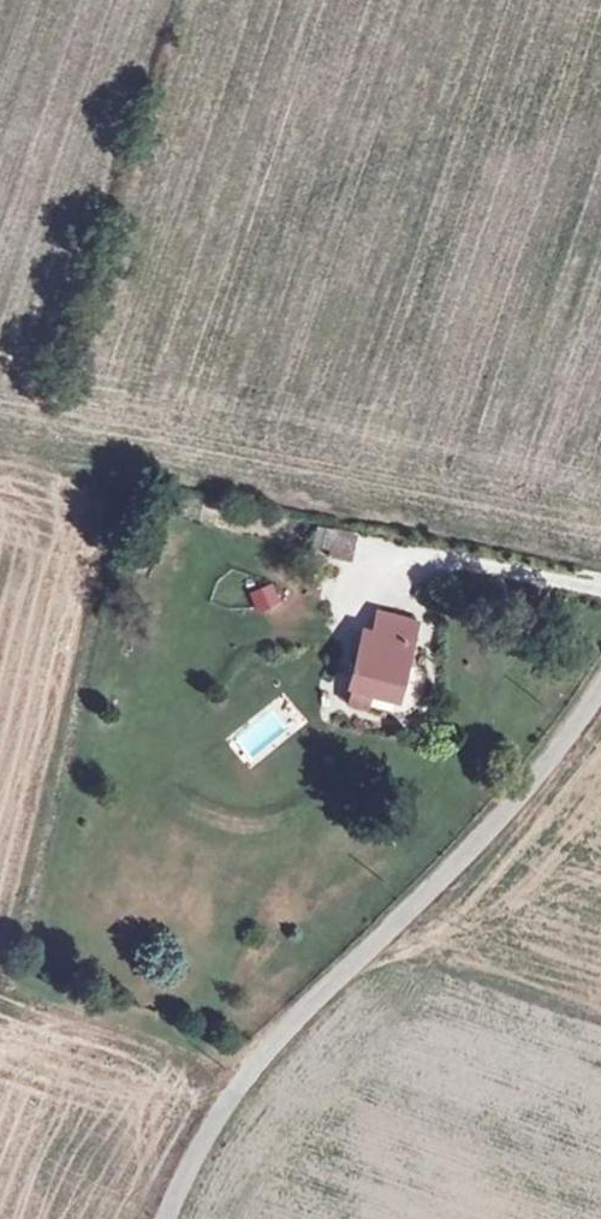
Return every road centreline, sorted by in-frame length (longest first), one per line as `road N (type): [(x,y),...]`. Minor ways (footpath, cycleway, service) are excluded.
road 1 (unclassified): [(188,1218),(254,1086),(520,806),(600,695)]

